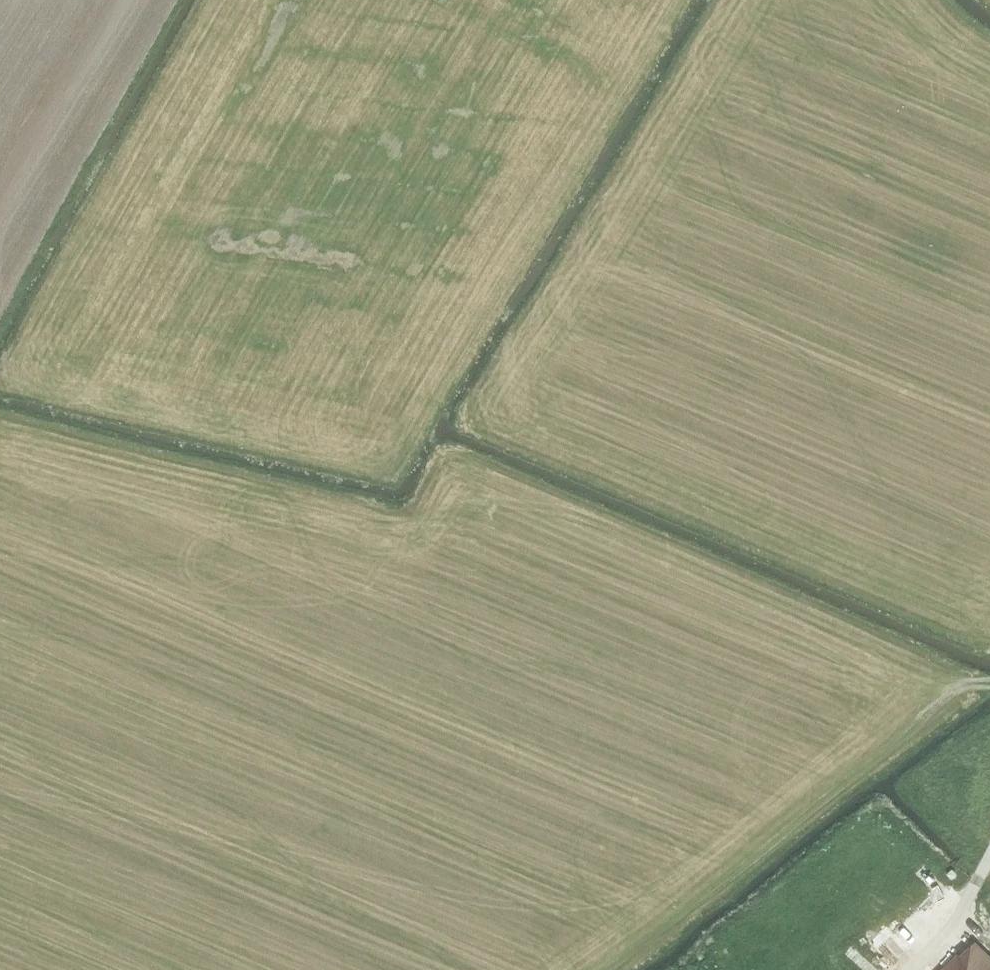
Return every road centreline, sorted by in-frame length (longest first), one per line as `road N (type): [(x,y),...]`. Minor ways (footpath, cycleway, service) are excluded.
road 1 (unclassified): [(909,969),(965,904),(989,856)]

